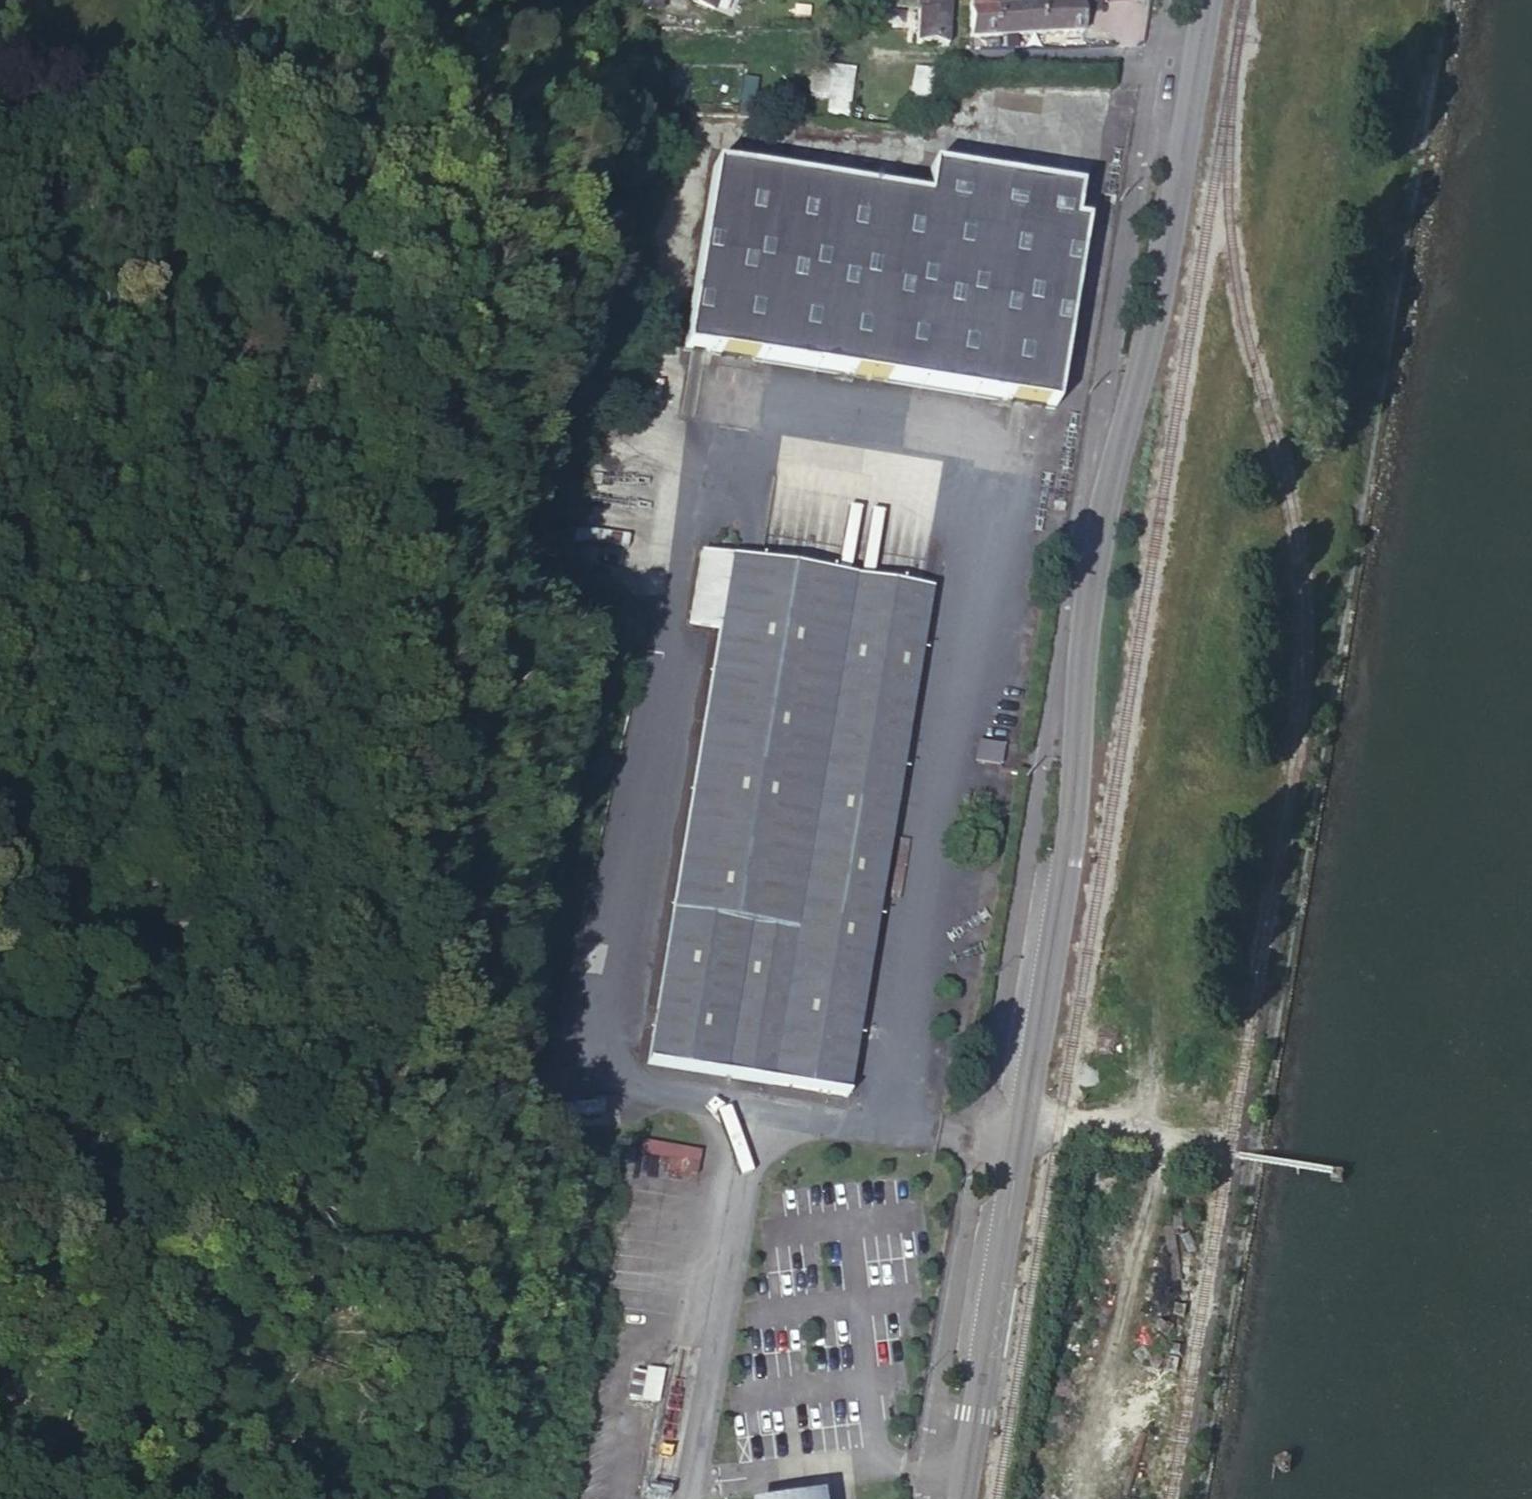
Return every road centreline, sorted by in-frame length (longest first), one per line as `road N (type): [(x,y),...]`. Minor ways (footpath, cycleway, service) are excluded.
road 1 (secondary): [(1208,0),(1162,285),(1093,571),(1066,864),(963,1498)]

